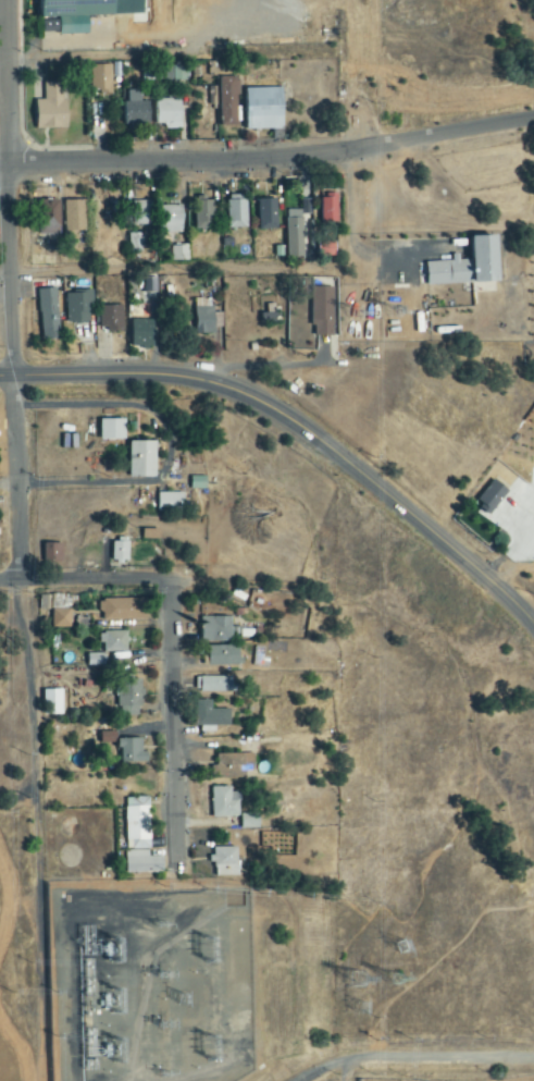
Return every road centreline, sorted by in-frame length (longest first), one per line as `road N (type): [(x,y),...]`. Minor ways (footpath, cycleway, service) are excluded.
road 1 (tertiary): [(533,625),(309,432),(245,395),(173,377),(0,376)]
road 2 (residential): [(20,585),(4,0)]
road 3 (residential): [(0,167),(286,157),(533,117)]
road 4 (residential): [(0,585),(332,579)]
road 5 (residential): [(165,584),(173,602),(178,873)]
road 6 (residential): [(302,1080),(351,1048),(533,1055)]

